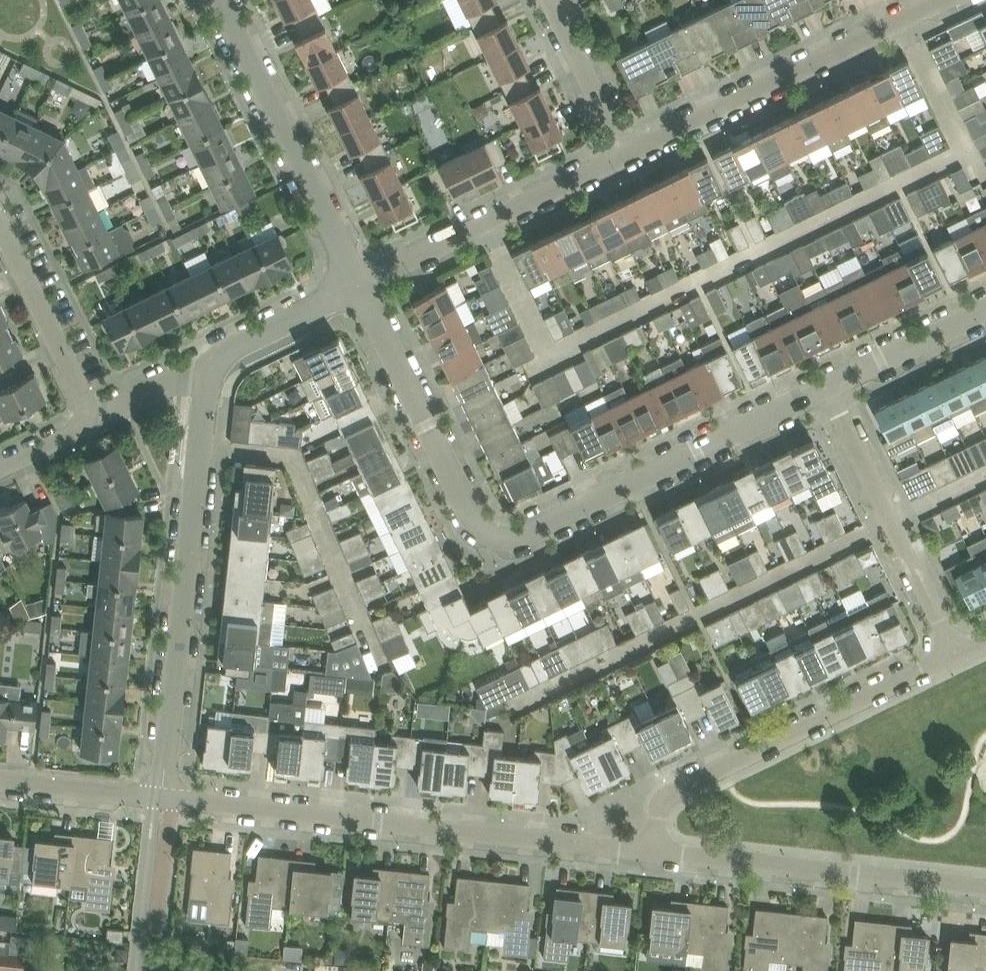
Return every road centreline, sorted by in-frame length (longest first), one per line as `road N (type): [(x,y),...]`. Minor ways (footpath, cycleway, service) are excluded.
road 1 (residential): [(358,284),(470,511),(493,536),(525,536),(826,385)]
road 2 (residential): [(164,798),(655,853)]
road 3 (residential): [(164,798),(212,363)]
road 4 (residential): [(655,853),(660,803),(957,653)]
road 5 (residential): [(625,155),(942,0)]
road 6 (residential): [(655,853),(985,889)]
road 7 (residential): [(358,284),(218,0)]
road 8 (residential): [(957,653),(826,385)]
road 9 (residential): [(358,284),(625,155)]
road 10 (residential): [(0,220),(97,422)]
road 11 (residential): [(826,385),(985,307)]
road 12 (residential): [(625,155),(551,0)]
road 13 (residential): [(212,363),(358,284)]
road 14 (residential): [(0,782),(164,798)]
road 15 (residential): [(97,422),(212,363)]

